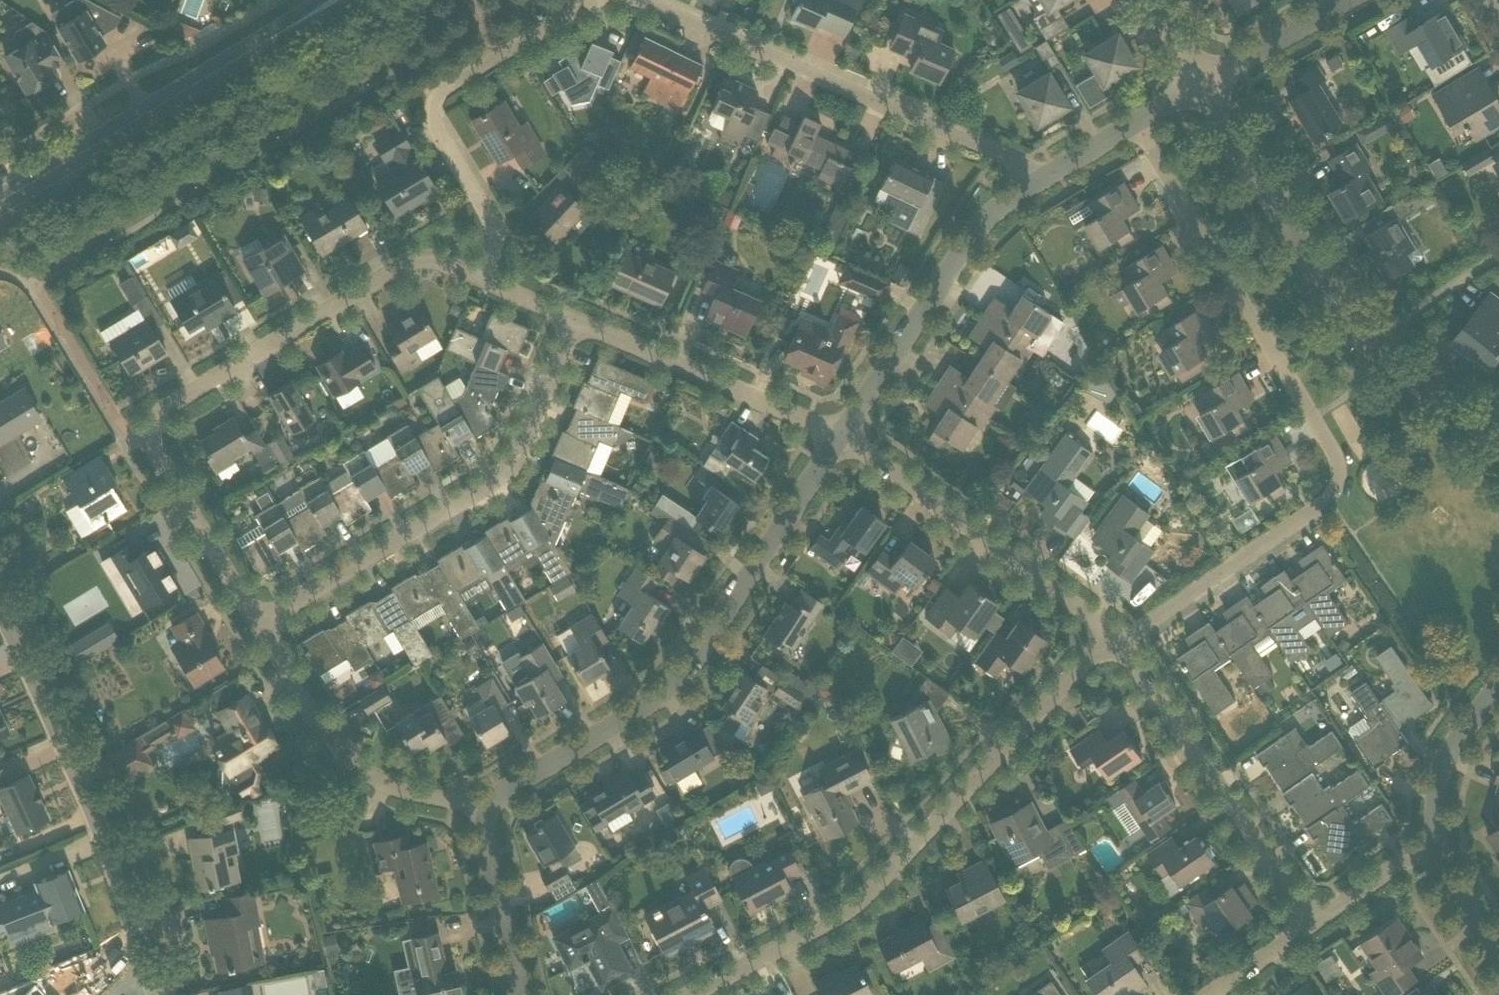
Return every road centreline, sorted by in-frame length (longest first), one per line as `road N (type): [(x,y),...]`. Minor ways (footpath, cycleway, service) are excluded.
road 1 (residential): [(1121,640),(1335,495),(1339,464),(1135,124)]
road 2 (residential): [(483,280),(419,254),(161,411),(150,446),(259,624)]
road 3 (residential): [(687,994),(857,906),(1084,665),(1121,640)]
road 4 (residential): [(481,810),(671,690),(841,435)]
road 5 (residential): [(1498,448),(1350,330),(1203,85)]
road 6 (residential): [(259,624),(503,474),(574,322)]
road 7 (residential): [(1048,174),(638,0)]
road 8 (residential): [(611,0),(588,2),(435,94),(430,116),(494,223),(497,240),(483,280)]
road 9 (unclassified): [(150,994),(113,867),(0,618)]
road 10 (tertiary): [(0,202),(337,0)]
road 11 (residential): [(1121,640),(841,435)]
road 12 (residential): [(1313,923),(1121,640)]
road 13 (residential): [(841,435),(982,220),(1048,174)]
road 14 (residential): [(259,624),(337,753),(365,776),(481,810)]
road 15 (residential): [(841,435),(574,322)]
road 16 (residential): [(521,994),(481,810)]
road 17 (residential): [(1437,839),(1434,796),(1447,753),(1498,686)]
road 18 (residential): [(1203,85),(1350,0)]
road 19 (residential): [(1313,923),(1437,839)]
road 20 (residential): [(1209,994),(1313,923)]
road 21 (residential): [(1498,947),(1444,865),(1437,839)]

